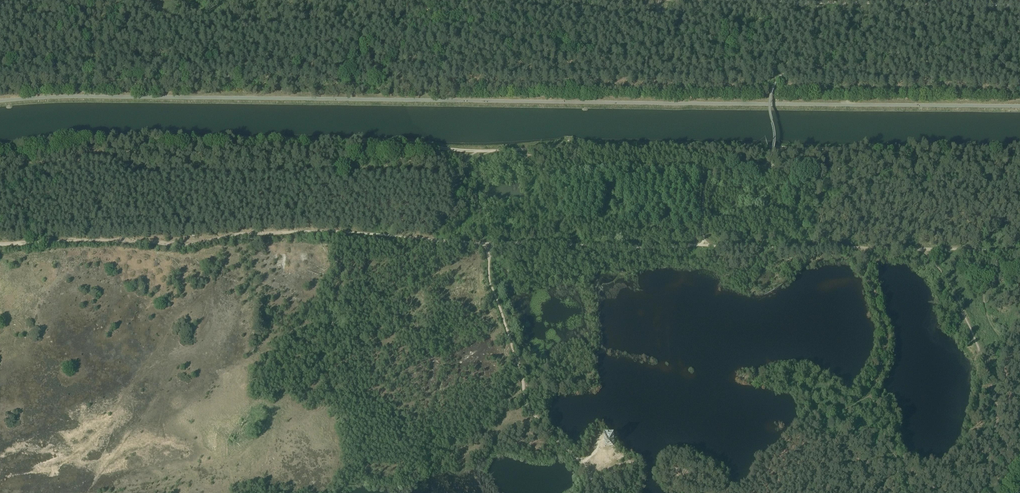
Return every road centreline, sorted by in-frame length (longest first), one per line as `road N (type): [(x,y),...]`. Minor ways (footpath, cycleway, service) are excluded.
road 1 (track): [(1019,148),(509,149)]
road 2 (track): [(0,150),(112,139),(419,141),(472,150)]
road 3 (track): [(430,240),(312,234),(172,247),(0,246)]
road 4 (track): [(980,492),(995,433),(995,388),(953,288),(922,248)]
road 5 (track): [(490,246),(488,272),(523,378),(524,402),(582,464)]
road 6 (track): [(1019,3),(795,1)]
road 7 (track): [(922,248),(704,246)]
road 8 (track): [(704,246),(490,246)]
road 9 (track): [(955,492),(927,488),(896,463),(883,418),(867,398)]

